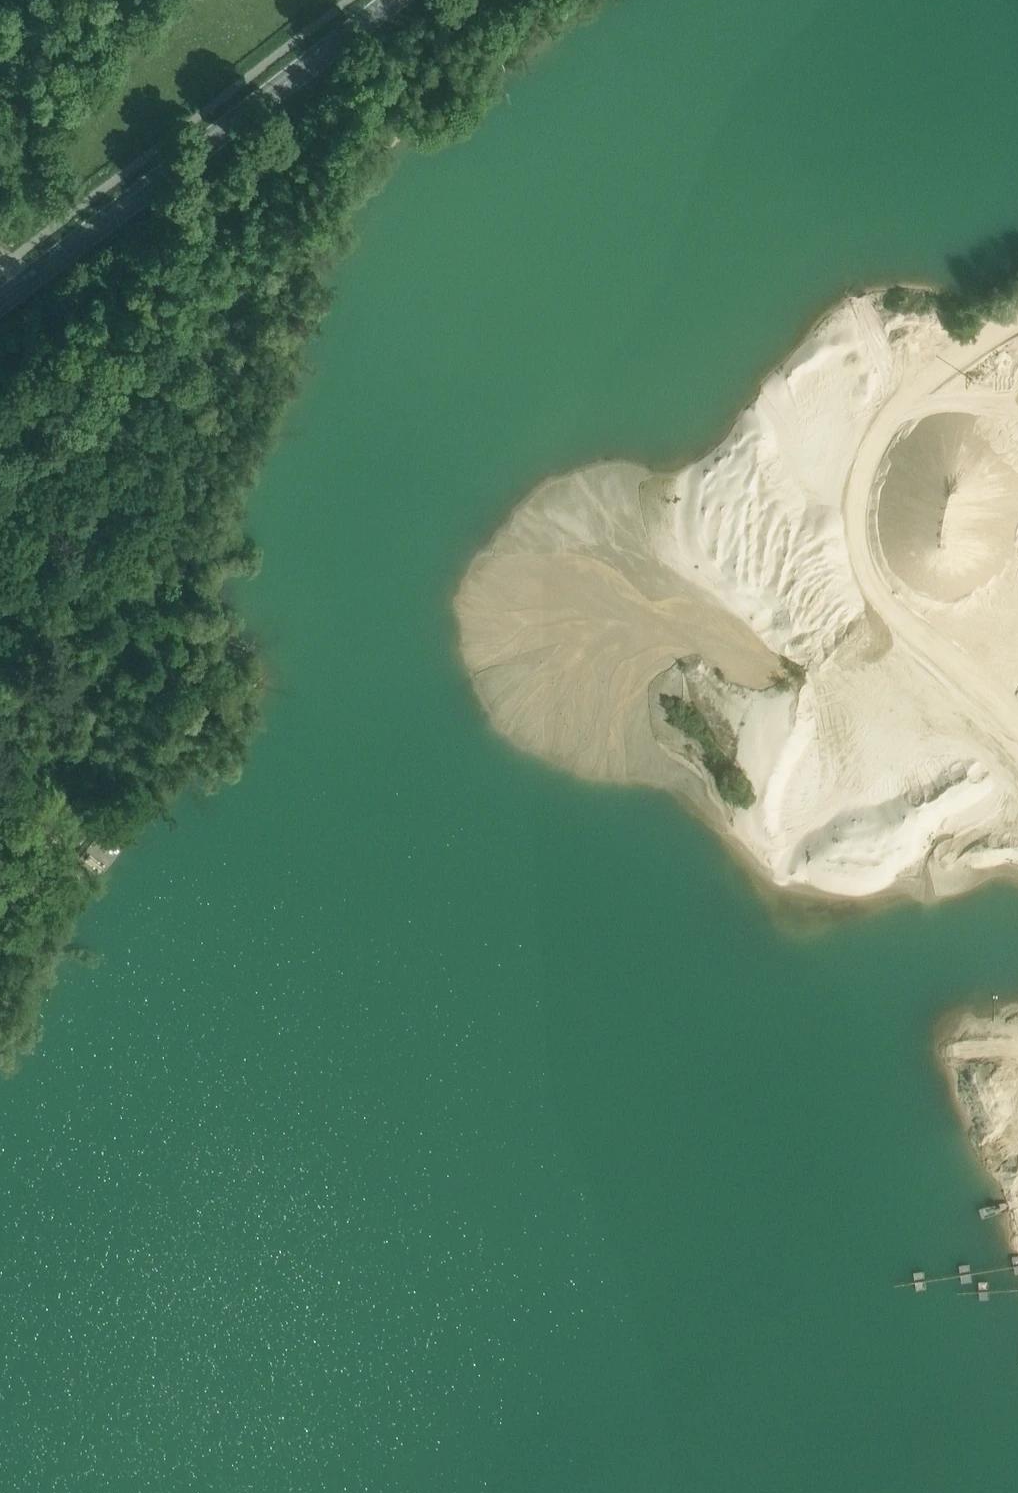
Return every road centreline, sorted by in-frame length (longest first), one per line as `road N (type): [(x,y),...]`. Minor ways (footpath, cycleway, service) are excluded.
road 1 (secondary): [(0,301),(395,0)]

